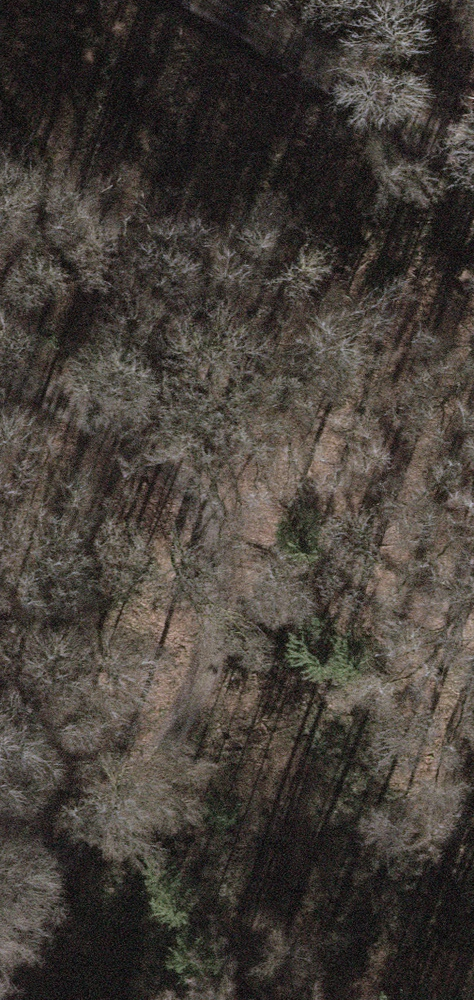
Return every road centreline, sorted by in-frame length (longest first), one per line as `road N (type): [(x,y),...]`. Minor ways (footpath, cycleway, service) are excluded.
road 1 (track): [(160,462),(219,561),(220,650),(0,933)]
road 2 (track): [(0,370),(473,629)]
road 3 (track): [(473,137),(422,124),(193,0)]

